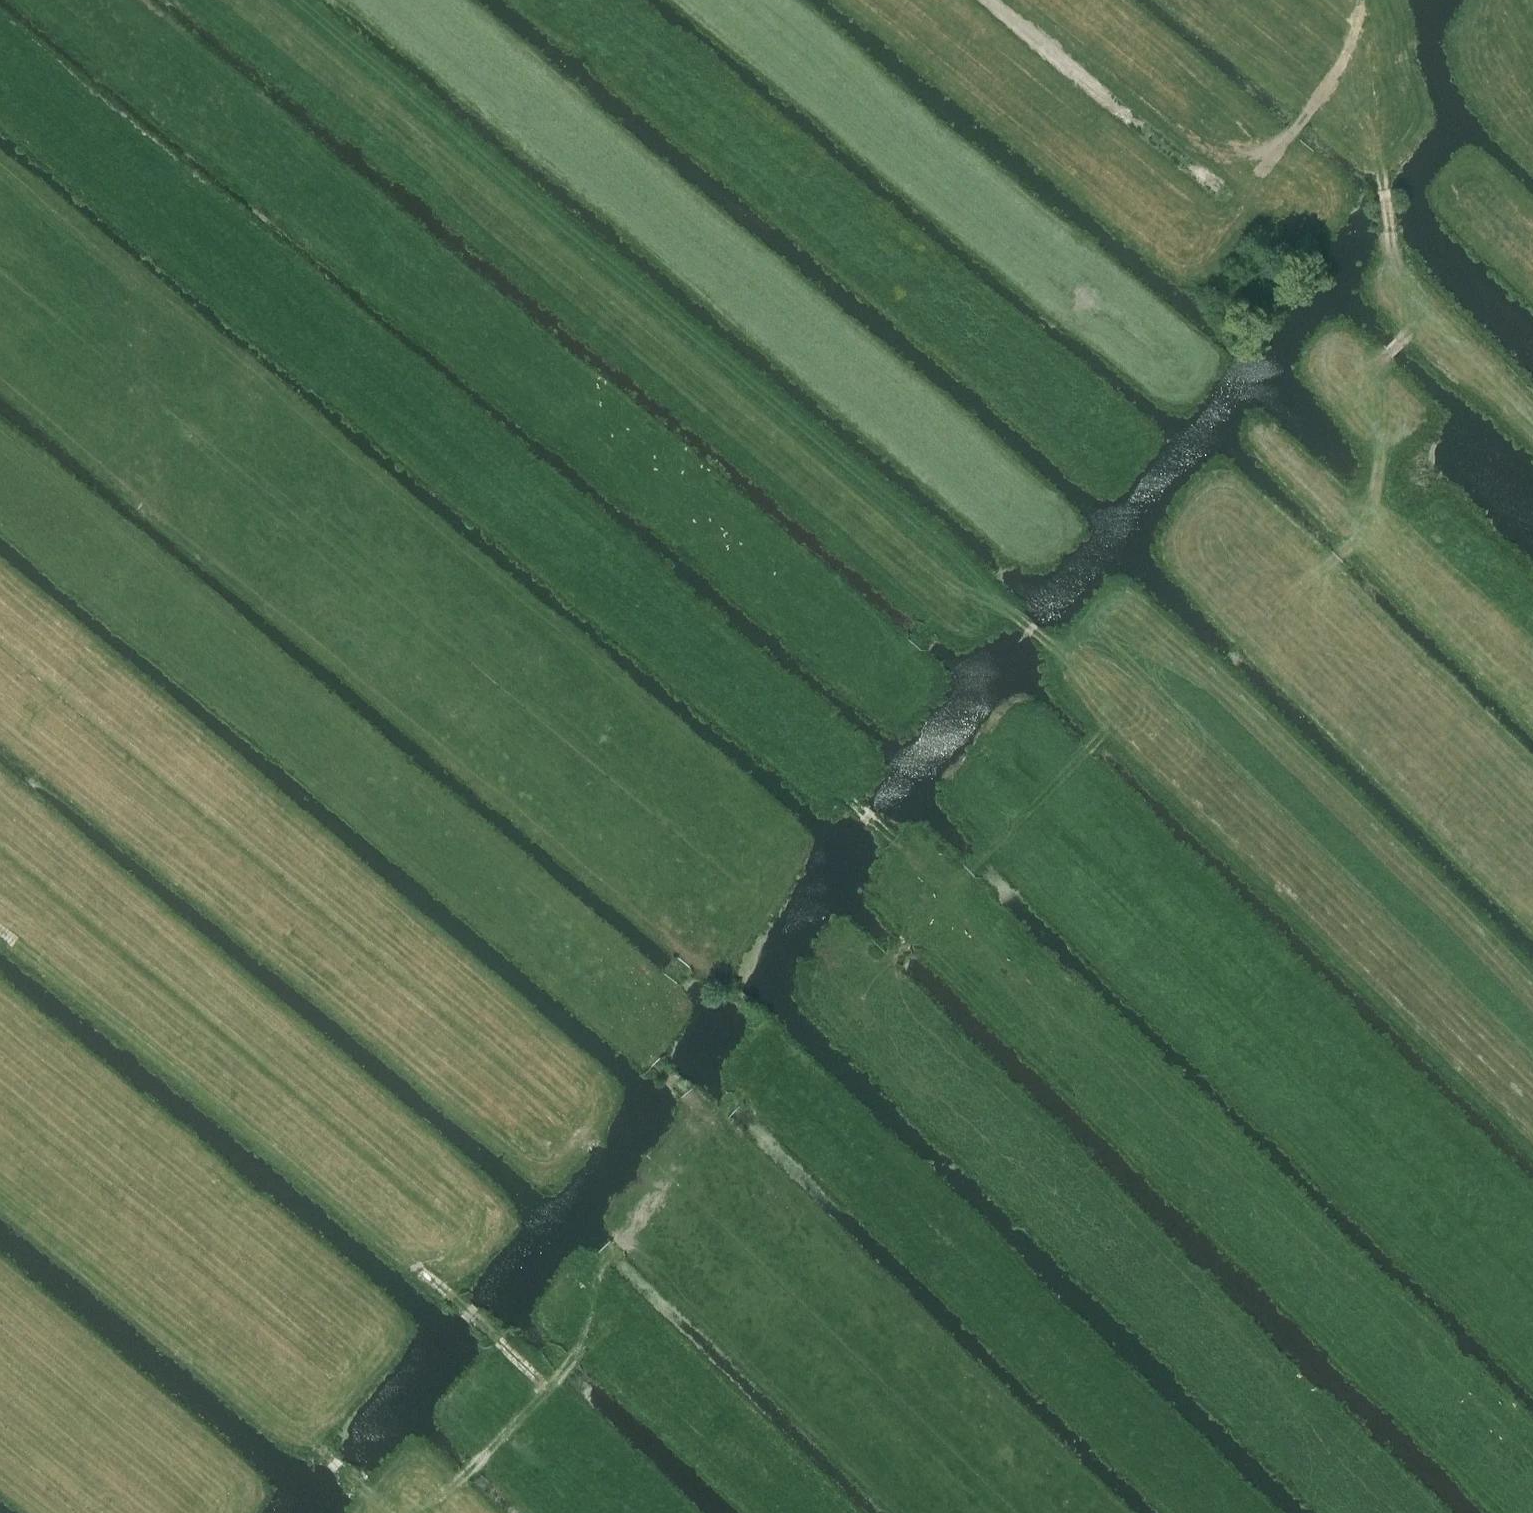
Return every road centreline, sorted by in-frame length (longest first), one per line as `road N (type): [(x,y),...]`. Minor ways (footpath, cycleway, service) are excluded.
road 1 (track): [(540,1378),(460,1303),(0,929)]
road 2 (track): [(579,1414),(540,1378),(606,1262),(711,1126),(636,1036)]
road 3 (track): [(540,1378),(427,1512)]
road 4 (track): [(397,1512),(291,1420)]

